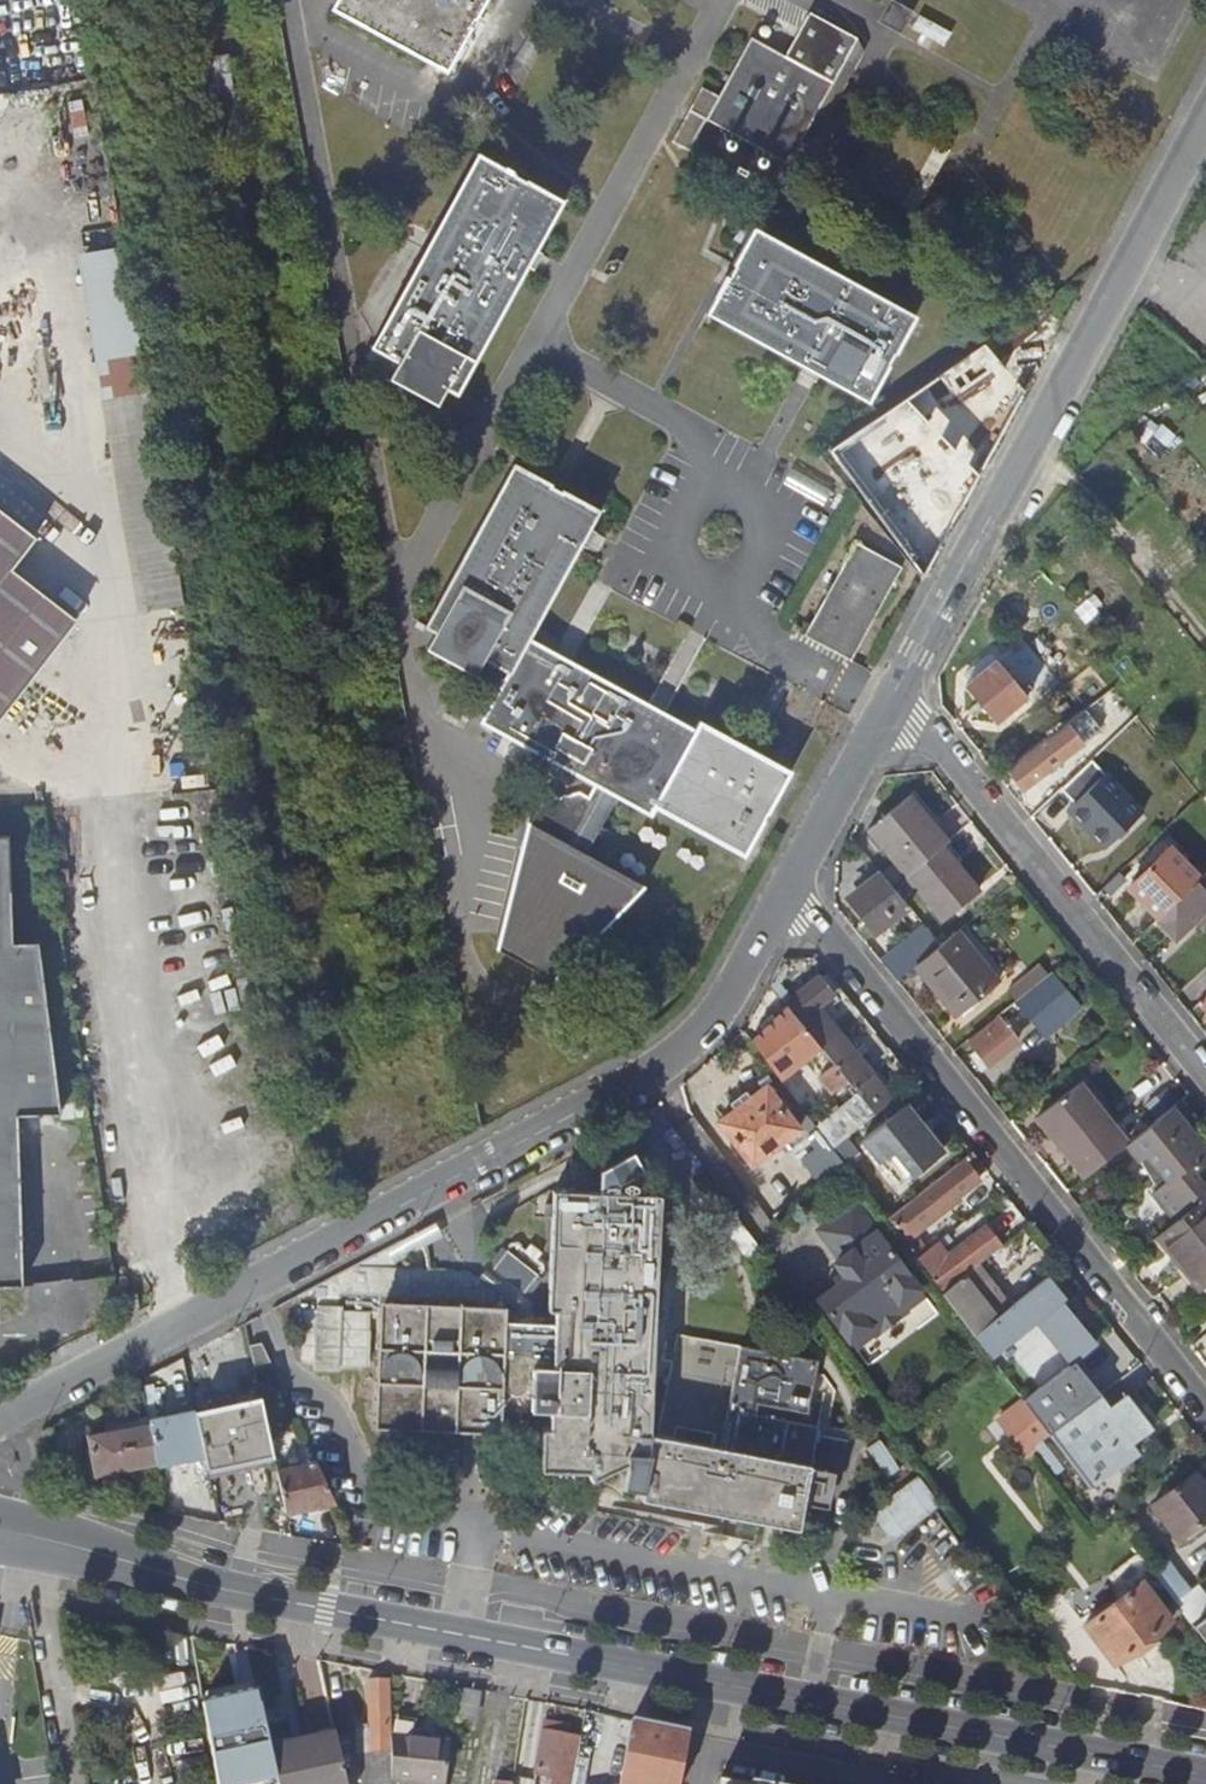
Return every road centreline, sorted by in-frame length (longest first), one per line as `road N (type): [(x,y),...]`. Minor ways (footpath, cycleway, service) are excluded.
road 1 (secondary): [(1205,1775),(220,1590)]
road 2 (residential): [(0,1417),(676,1051),(785,889)]
road 3 (residential): [(890,708),(1205,118)]
road 4 (residential): [(1205,1404),(785,889)]
road 5 (residential): [(890,708),(920,731),(1205,1085)]
road 6 (secondary): [(220,1590),(0,1521)]
road 7 (secondary): [(0,1547),(220,1590)]
road 8 (residential): [(785,889),(890,708)]

